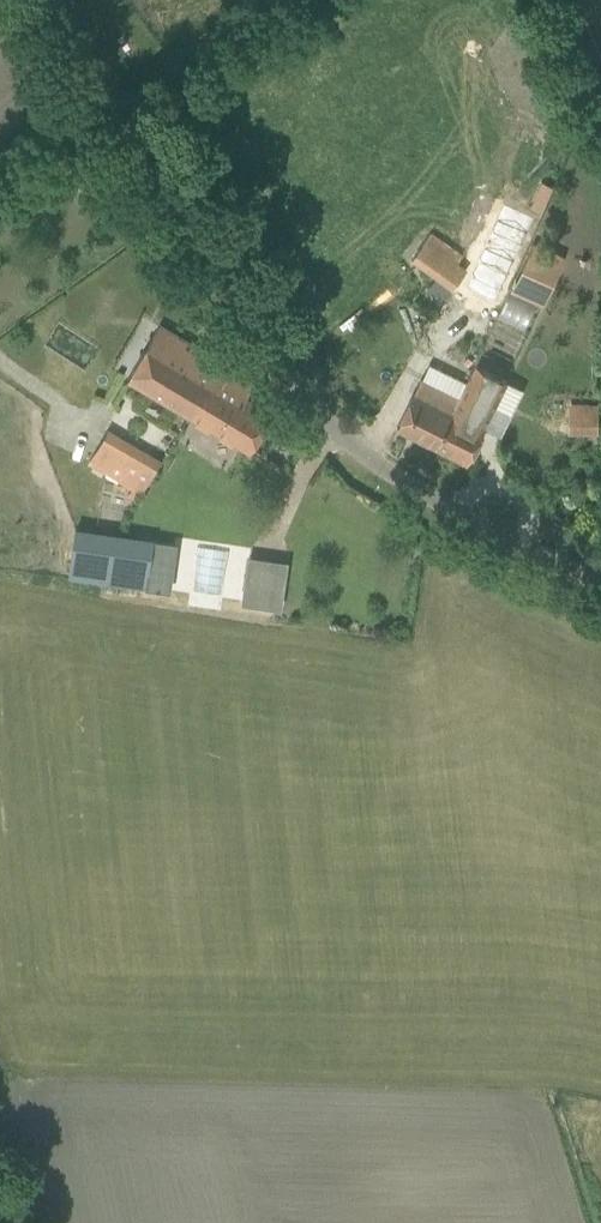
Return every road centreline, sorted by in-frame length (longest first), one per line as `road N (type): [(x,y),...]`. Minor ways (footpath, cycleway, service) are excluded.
road 1 (unclassified): [(600,587),(378,481),(294,391),(108,104)]
road 2 (unclassified): [(0,183),(108,104)]
road 3 (unclassified): [(108,104),(39,0)]

